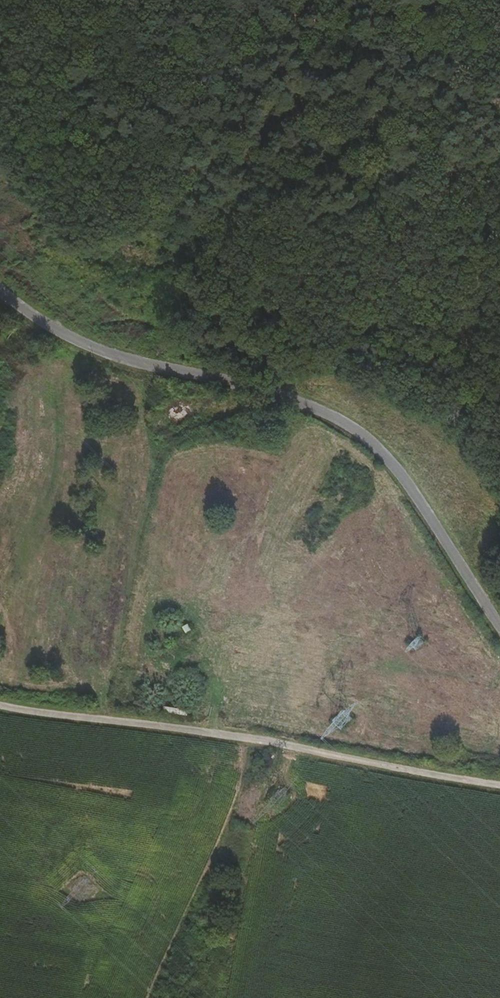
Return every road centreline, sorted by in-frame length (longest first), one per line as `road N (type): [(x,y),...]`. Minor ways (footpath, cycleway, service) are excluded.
road 1 (unclassified): [(0,293),(104,353),(296,401),(373,444),(499,628)]
road 2 (unclassified): [(0,699),(44,714),(499,783)]

